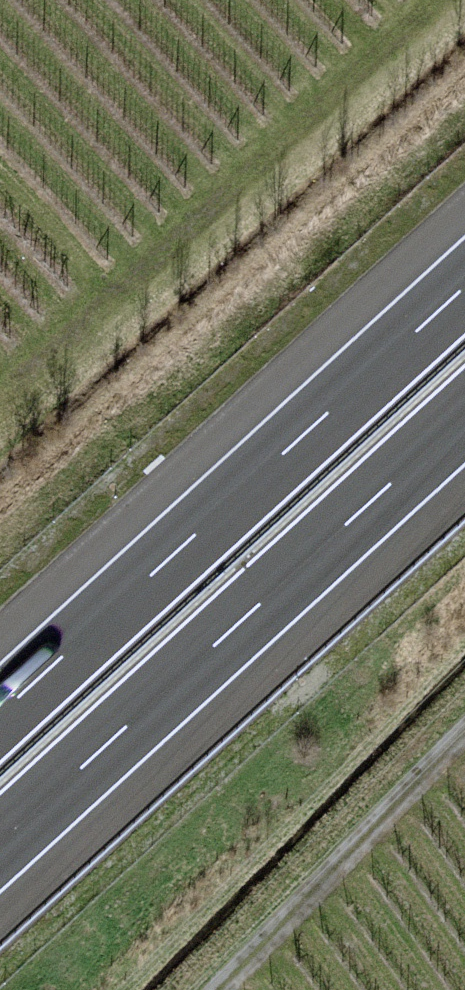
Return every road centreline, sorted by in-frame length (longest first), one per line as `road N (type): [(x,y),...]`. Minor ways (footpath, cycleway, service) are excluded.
road 1 (motorway): [(464,285),(0,713)]
road 2 (motorway): [(0,844),(464,417)]
road 3 (track): [(464,735),(220,989)]

